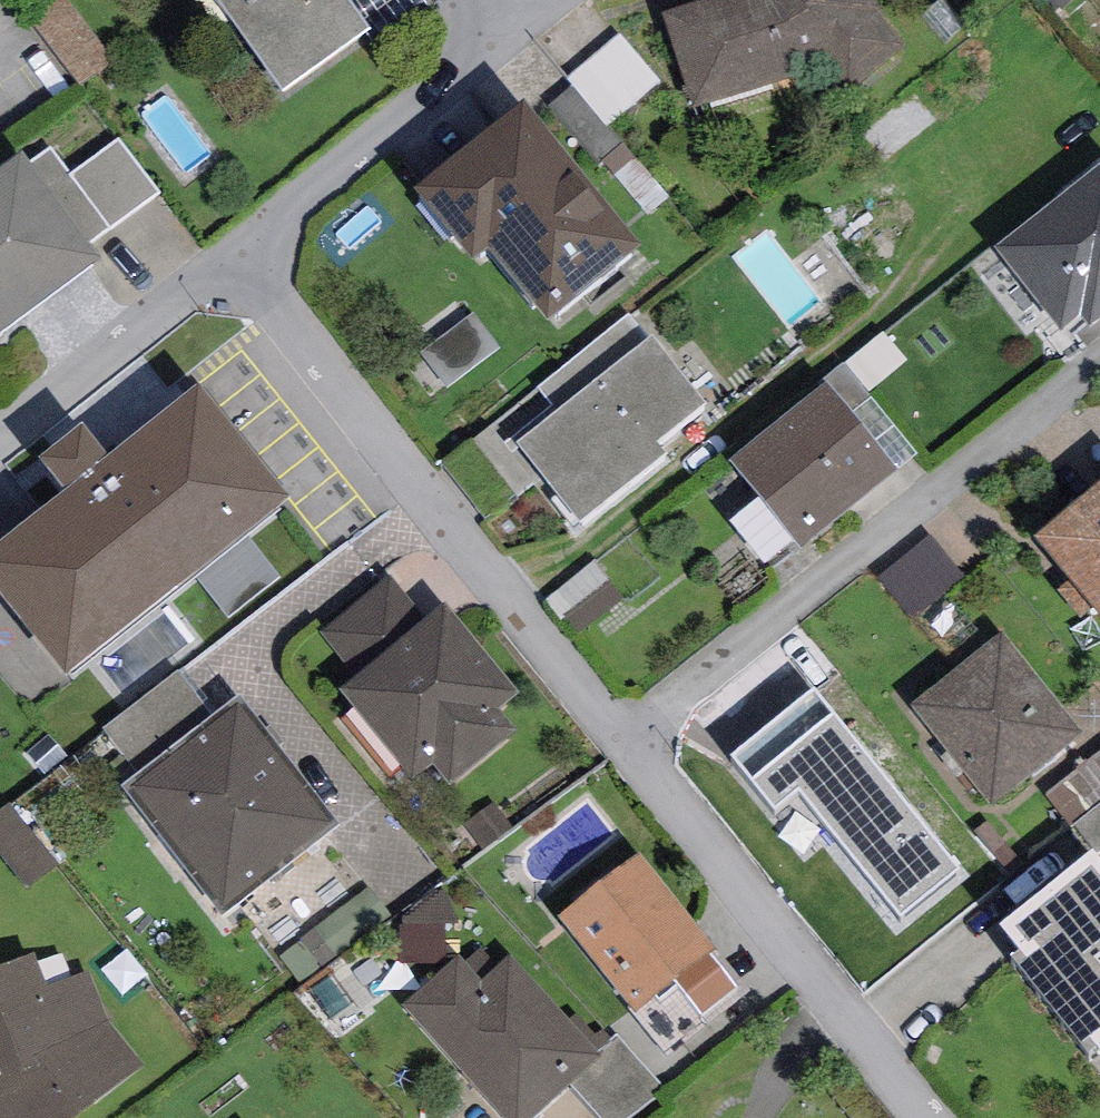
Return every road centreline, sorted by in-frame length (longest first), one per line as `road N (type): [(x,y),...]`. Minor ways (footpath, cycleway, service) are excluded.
road 1 (residential): [(238,251),(626,738),(945,1117)]
road 2 (residential): [(473,0),(485,40),(470,63),(238,251)]
road 3 (residential): [(238,251),(0,439)]

